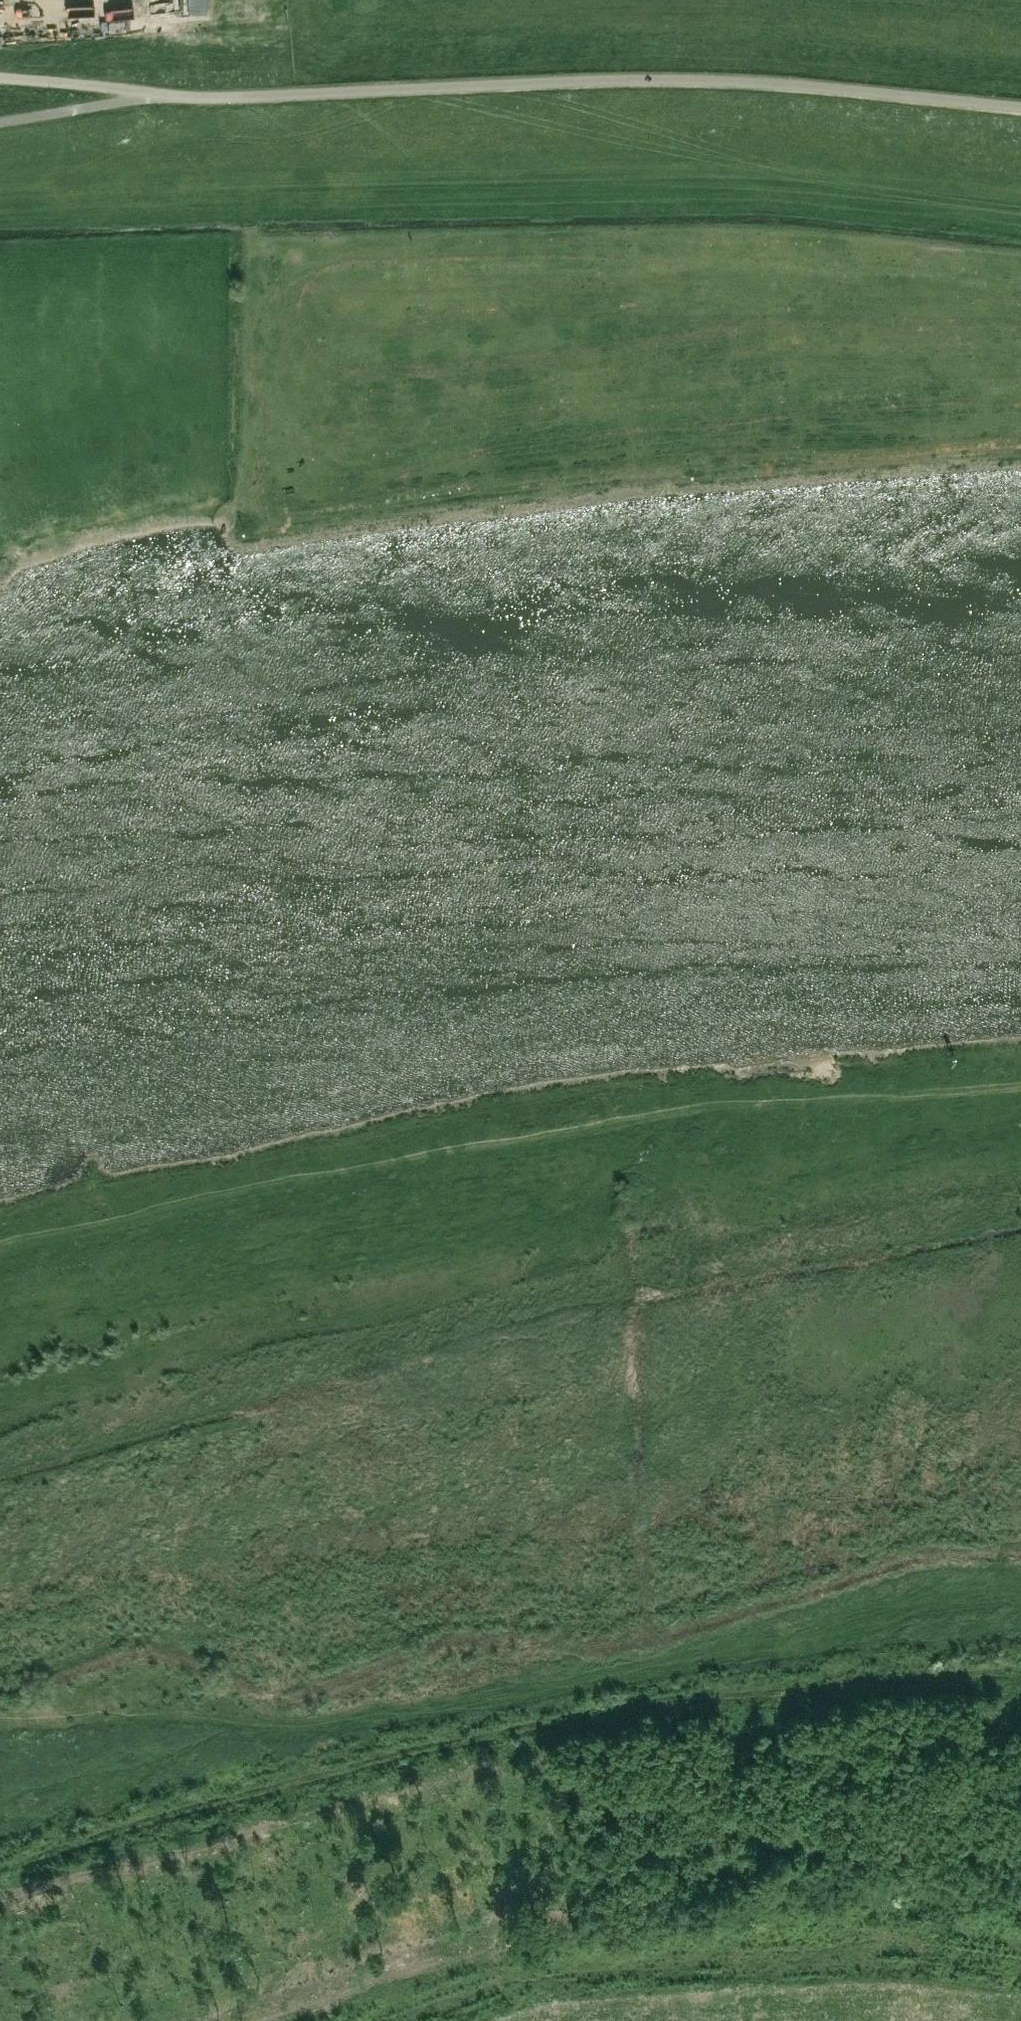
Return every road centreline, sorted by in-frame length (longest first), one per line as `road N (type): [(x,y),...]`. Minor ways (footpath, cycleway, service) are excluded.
road 1 (unclassified): [(155,92),(0,78)]

